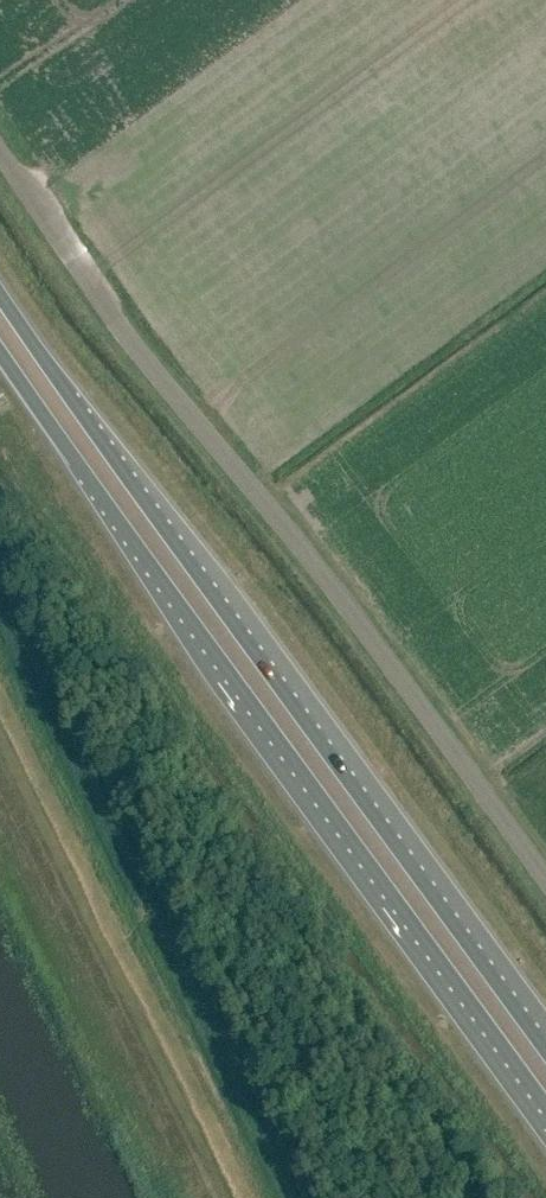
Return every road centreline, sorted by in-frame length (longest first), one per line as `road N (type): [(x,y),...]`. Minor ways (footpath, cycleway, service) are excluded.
road 1 (trunk): [(0,349),(545,1114)]
road 2 (trunk): [(545,1050),(0,292)]
road 3 (unclassified): [(545,880),(0,154)]

